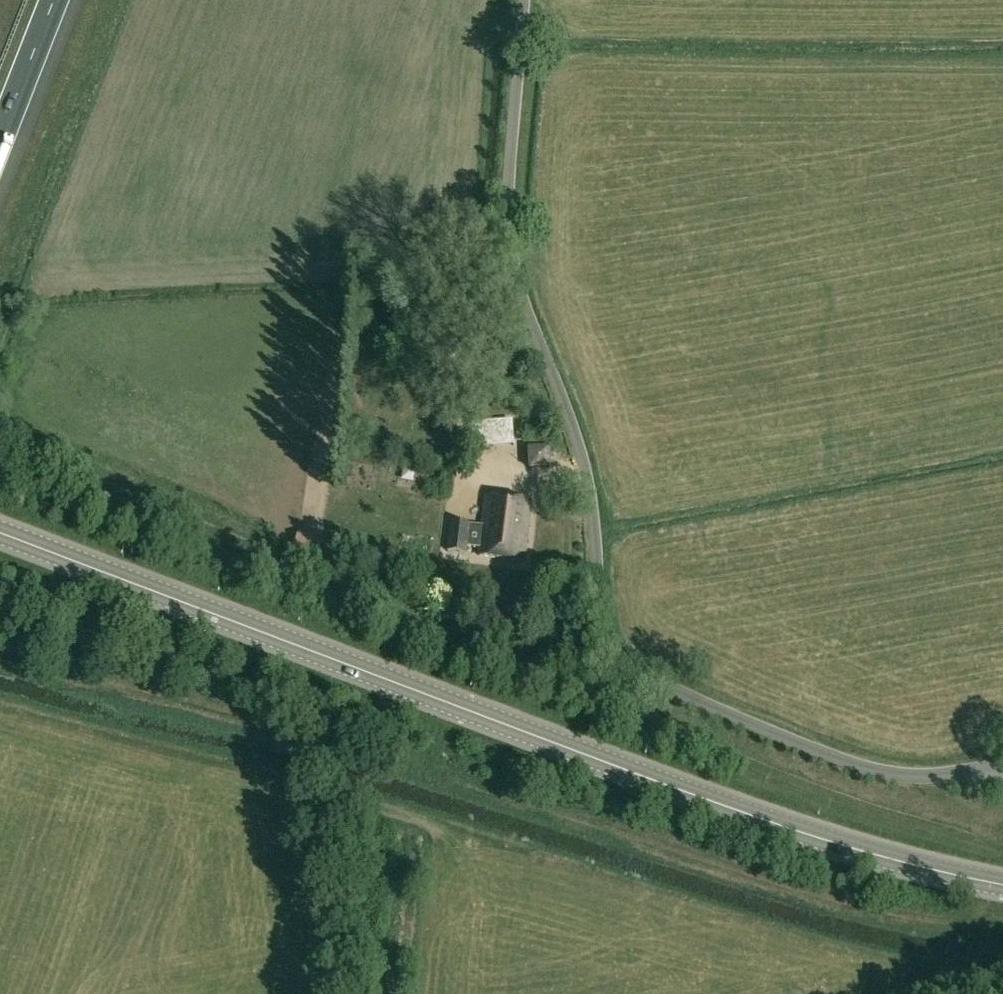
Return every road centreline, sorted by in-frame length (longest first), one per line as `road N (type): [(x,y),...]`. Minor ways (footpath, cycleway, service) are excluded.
road 1 (unclassified): [(1002,770),(917,776),(864,768),(635,671),(608,645),(579,452),(510,252),(524,0)]
road 2 (tertiary): [(1002,884),(813,836),(0,533)]
road 3 (motorway): [(0,144),(56,0)]

